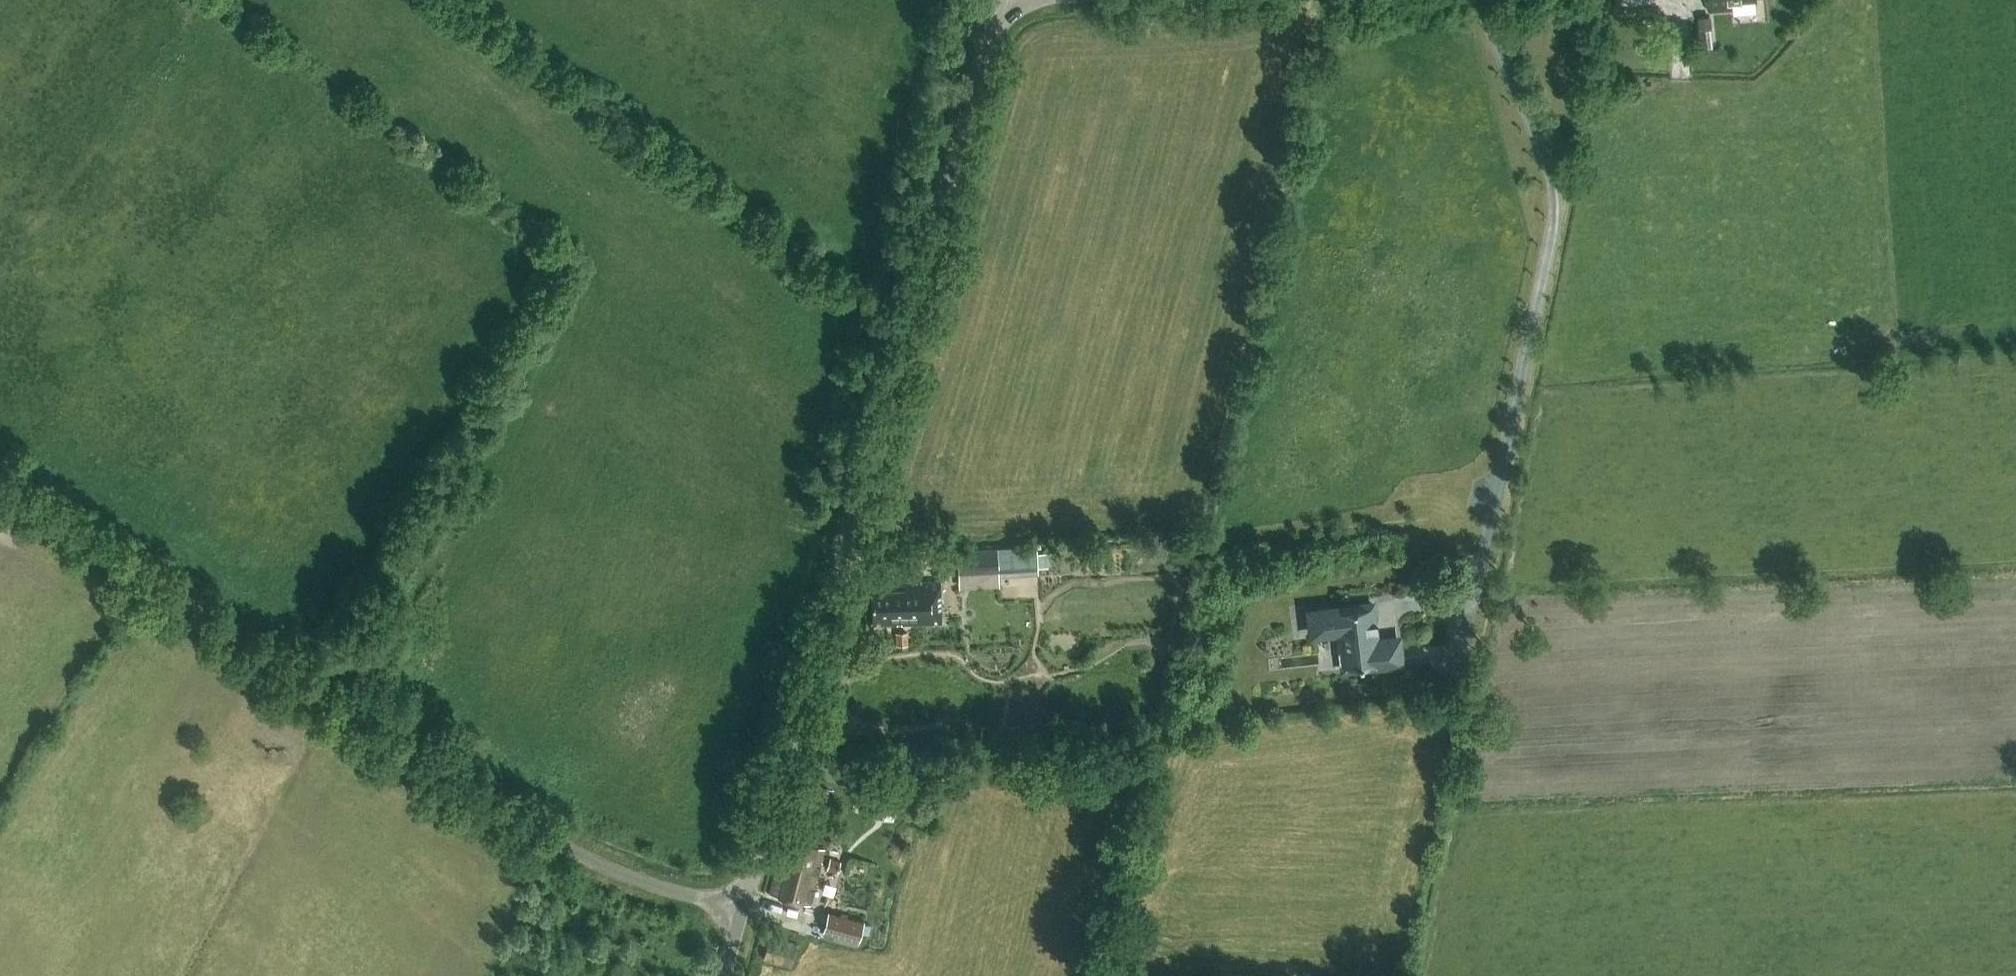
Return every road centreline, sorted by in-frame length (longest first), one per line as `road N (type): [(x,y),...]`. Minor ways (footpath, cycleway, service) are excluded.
road 1 (unclassified): [(741,913),(1004,0)]
road 2 (unclassified): [(741,913),(587,859),(0,483)]
road 3 (track): [(1481,0),(1547,162),(1554,224),(1476,590),(1451,611),(1384,606)]

